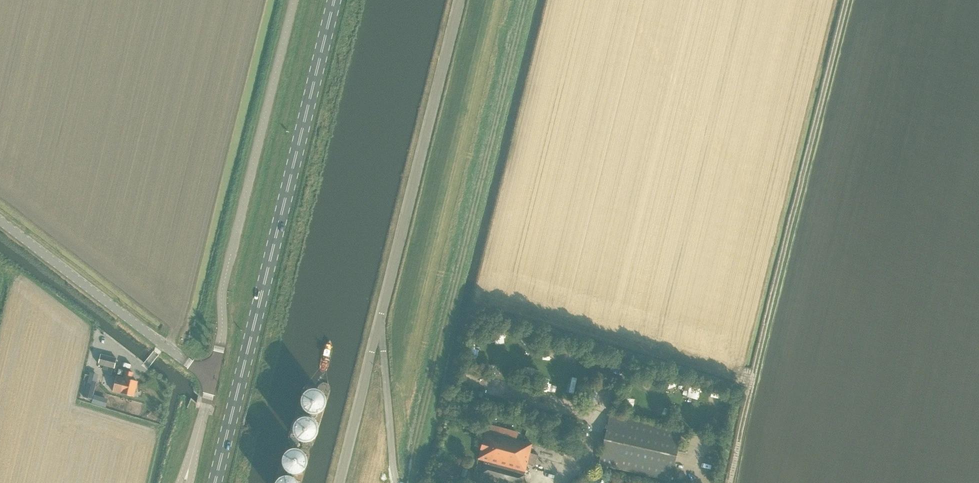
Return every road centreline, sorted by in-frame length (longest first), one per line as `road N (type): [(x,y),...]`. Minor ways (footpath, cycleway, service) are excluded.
road 1 (primary): [(215,482),(335,0)]
road 2 (unclassified): [(213,373),(222,291),(294,0)]
road 3 (unclassified): [(379,322),(460,0)]
road 4 (unclassified): [(213,373),(193,367),(0,222)]
road 5 (unclassified): [(339,482),(379,322)]
road 6 (unclassified): [(397,482),(379,322)]

